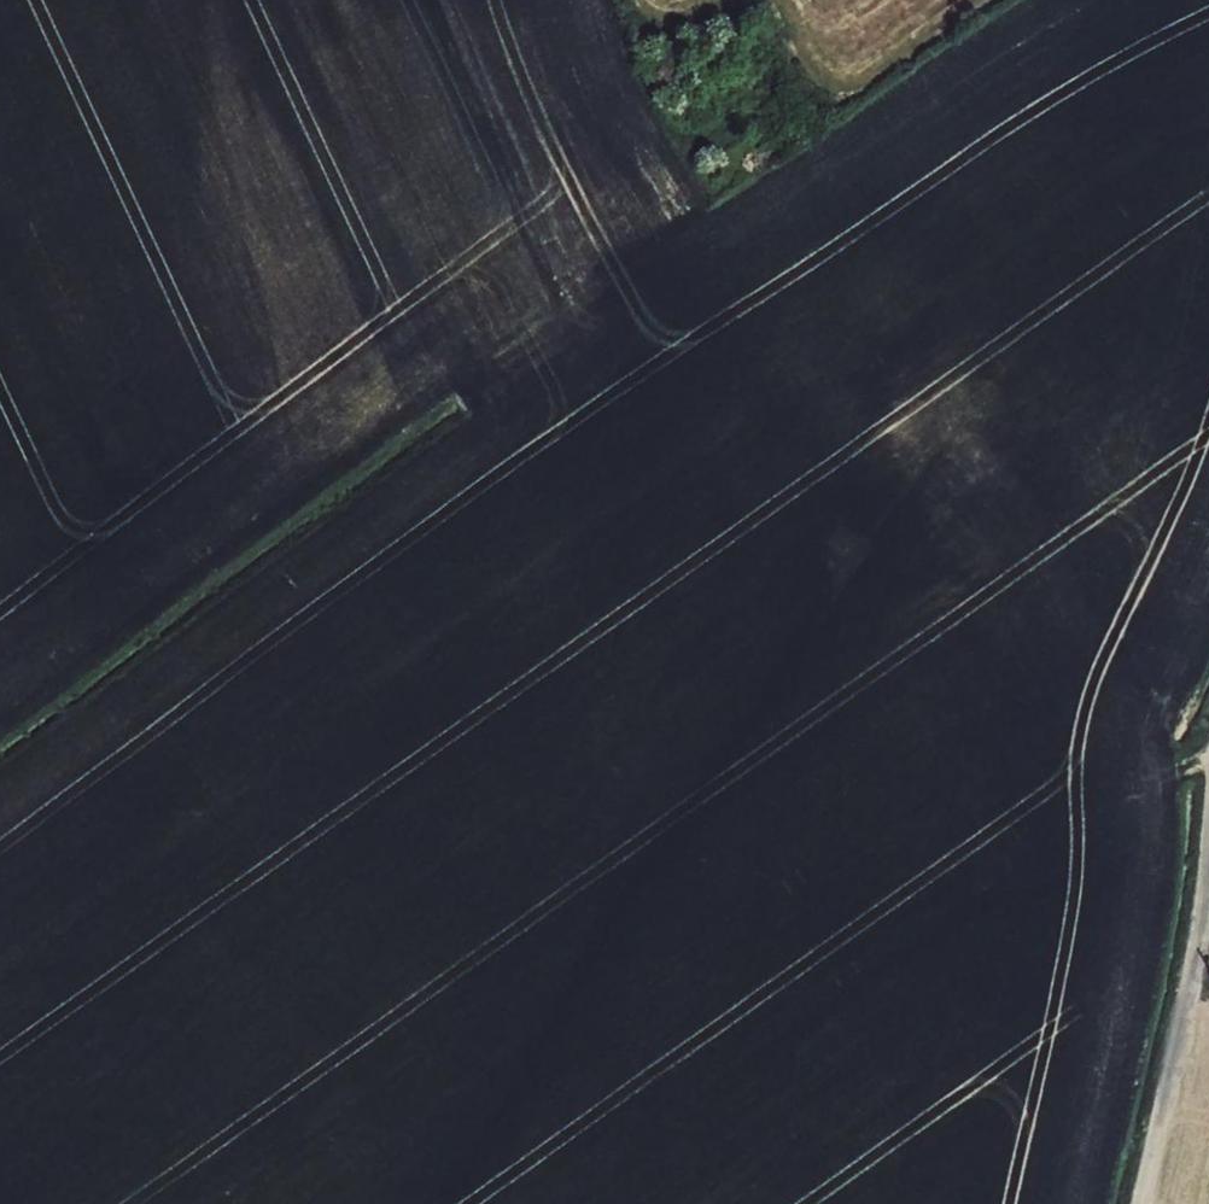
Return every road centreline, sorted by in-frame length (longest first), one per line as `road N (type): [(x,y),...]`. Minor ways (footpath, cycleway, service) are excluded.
road 1 (unclassified): [(1141,1203),(1208,868)]

